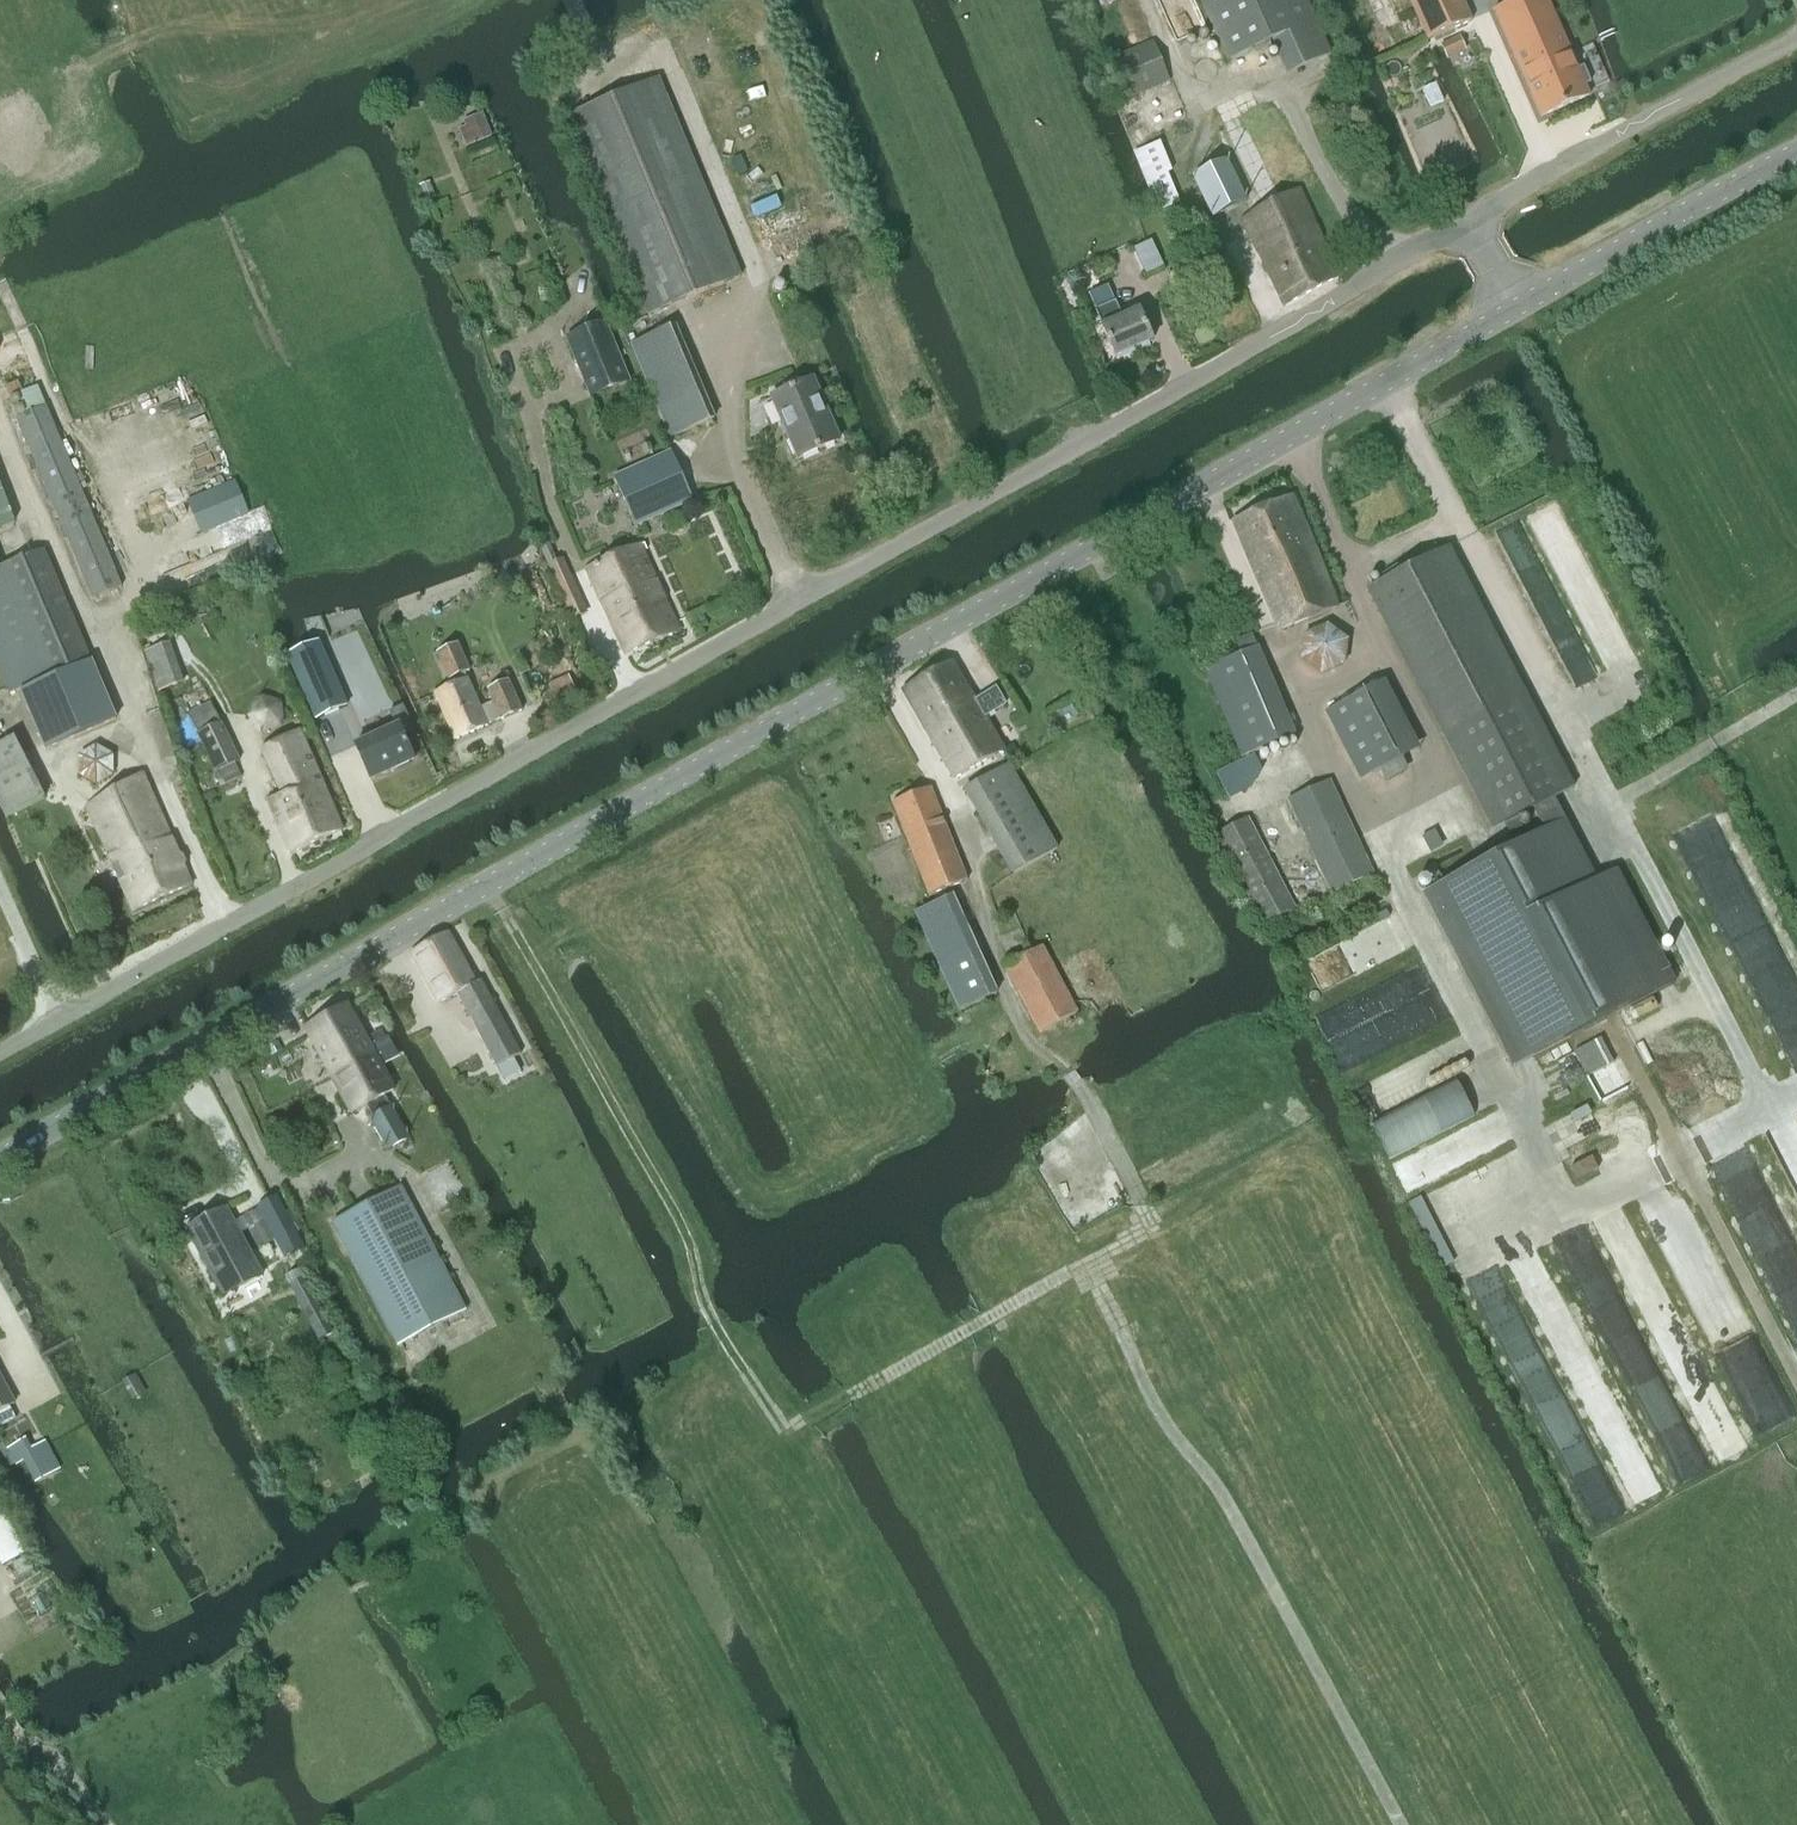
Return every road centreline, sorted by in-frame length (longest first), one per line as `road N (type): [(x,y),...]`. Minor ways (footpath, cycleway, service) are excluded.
road 1 (tertiary): [(0,1154),(1511,305)]
road 2 (unclassified): [(0,1056),(1471,223)]
road 3 (track): [(982,878),(992,958),(1037,1045),(1093,1111),(1144,1219),(1118,1244),(781,1426),(702,1305),(685,1230),(487,883)]
road 4 (track): [(1796,692),(1604,805),(1764,1104),(1562,1204),(1387,849),(1458,815)]
road 5 (track): [(1089,1260),(1146,1386),(1218,1488),(1400,1824)]
road 6 (unclassified): [(1471,223),(1796,42)]
road 7 (tertiary): [(1511,305),(1796,153)]
road 8 (track): [(1679,1147),(1796,1379)]
road 9 (track): [(0,882),(68,1018)]

